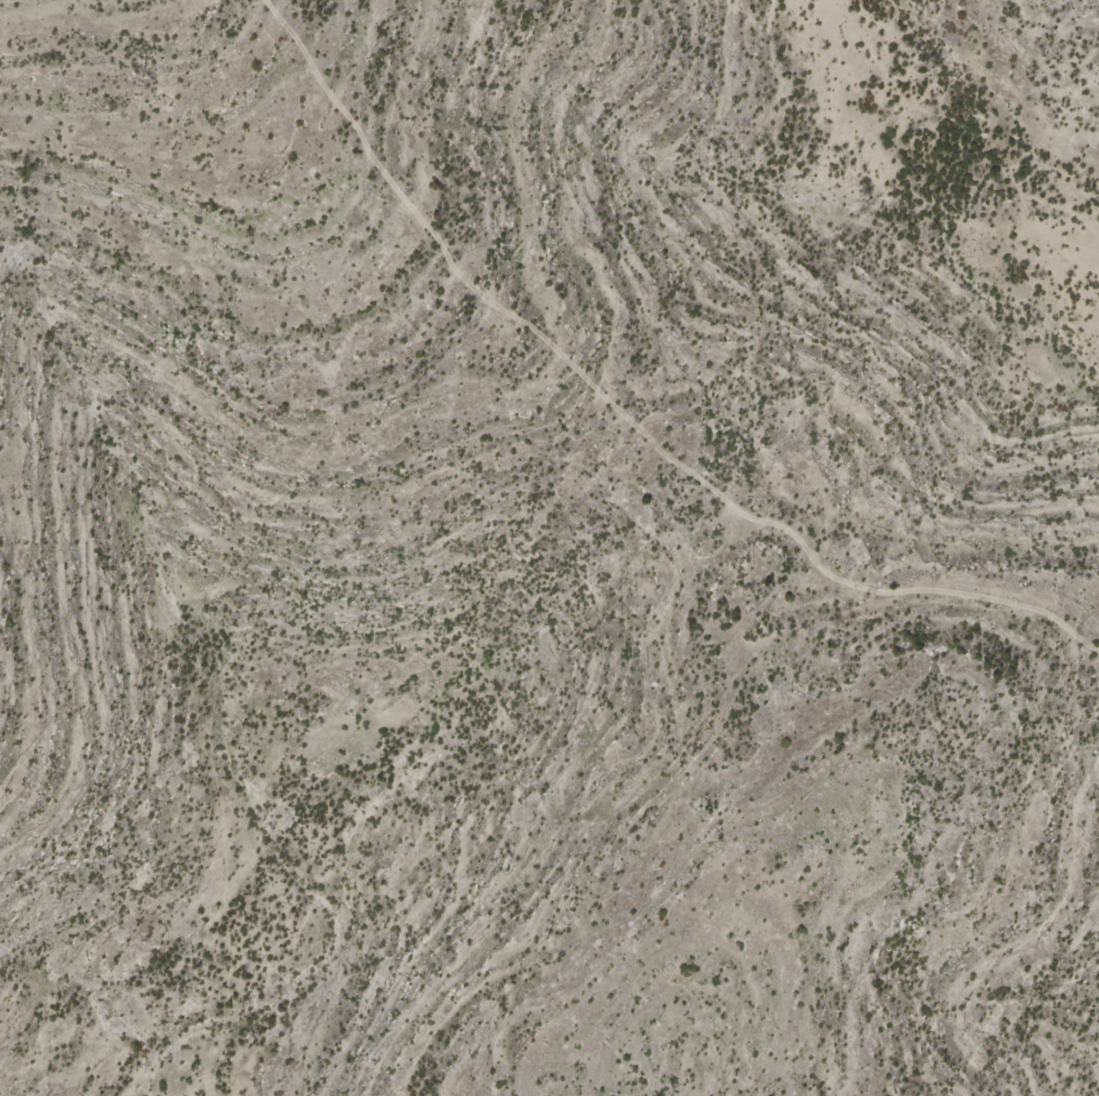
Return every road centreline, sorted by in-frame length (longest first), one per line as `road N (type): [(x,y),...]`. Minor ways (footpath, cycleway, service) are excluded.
road 1 (track): [(1098,647),(1060,612),(987,585),(847,584),(805,540),(758,521),(713,488),(476,283),(271,0)]

